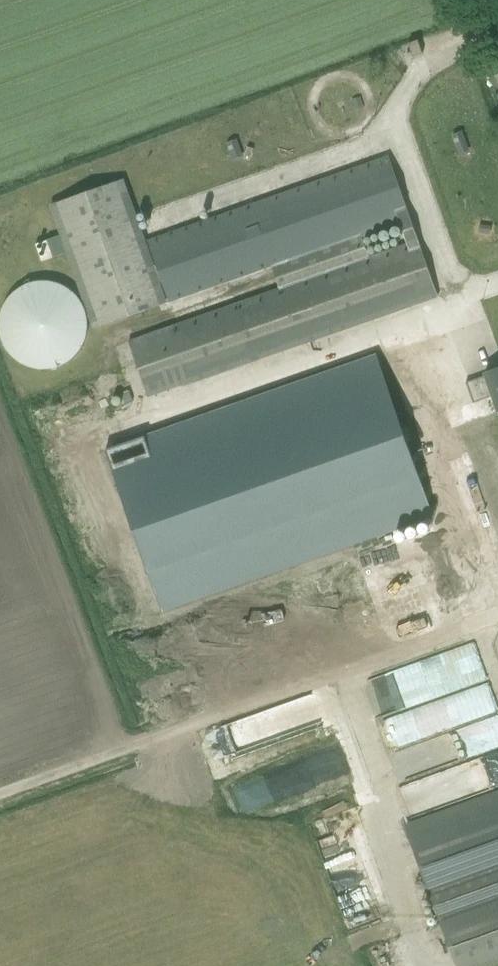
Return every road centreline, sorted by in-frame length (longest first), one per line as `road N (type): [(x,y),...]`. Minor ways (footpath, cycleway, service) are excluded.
road 1 (track): [(497,616),(0,794)]

